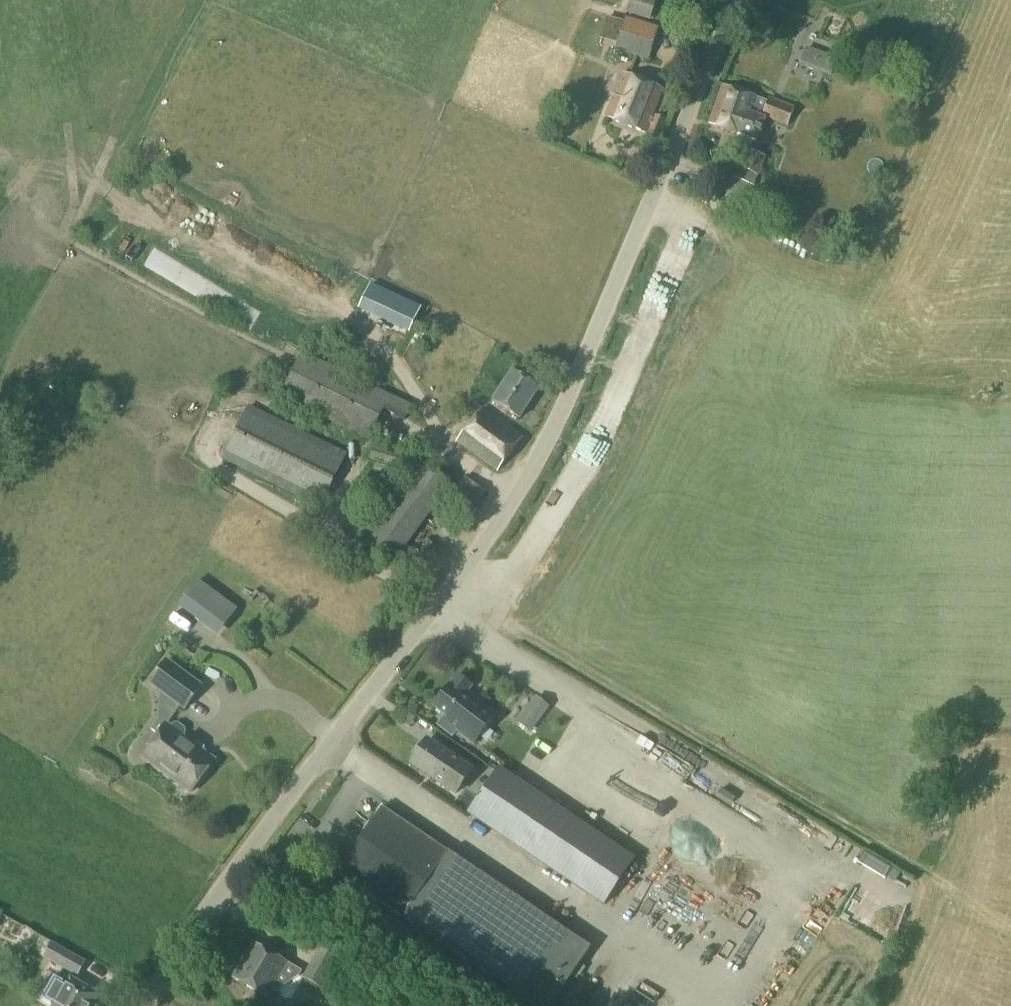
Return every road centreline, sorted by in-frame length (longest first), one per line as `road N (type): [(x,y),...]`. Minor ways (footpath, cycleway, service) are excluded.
road 1 (unclassified): [(149,1005),(252,848),(541,457),(735,0)]

